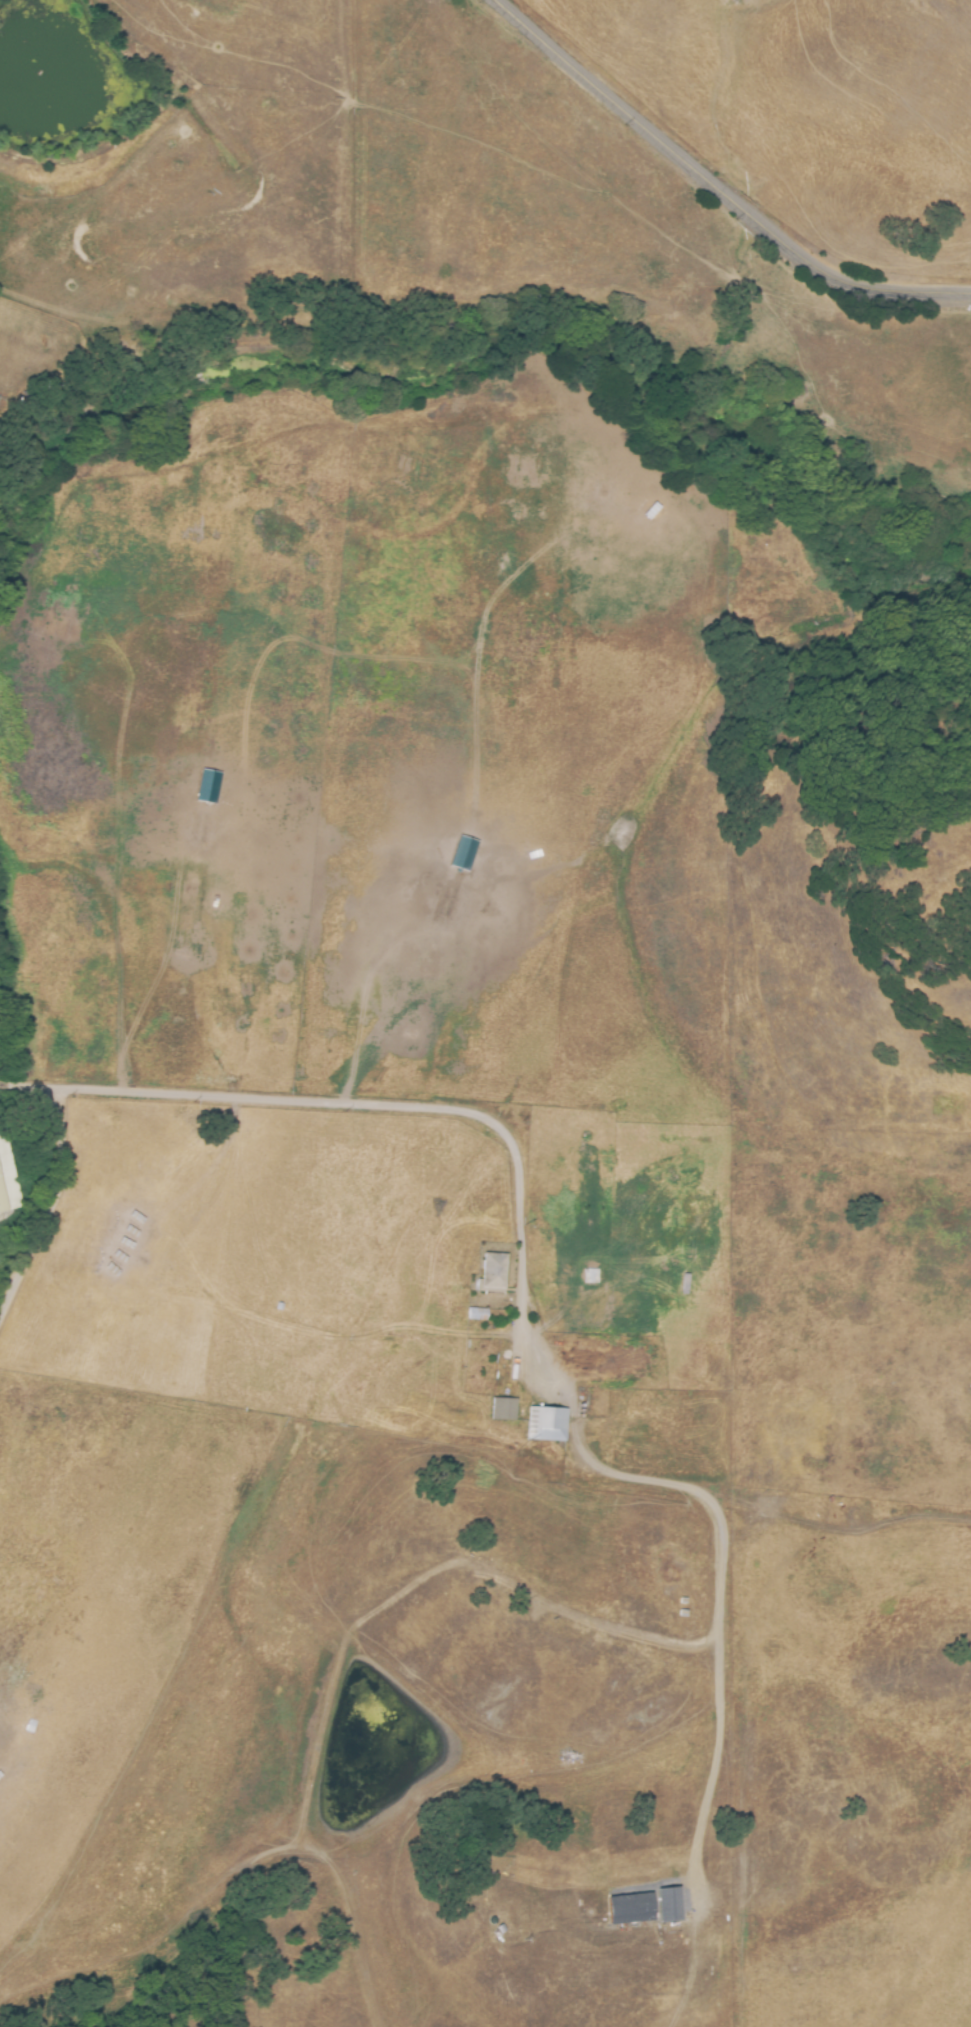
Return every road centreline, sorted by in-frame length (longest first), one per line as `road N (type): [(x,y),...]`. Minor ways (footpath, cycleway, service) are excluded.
road 1 (residential): [(702,1911),(691,1859),(719,1690),(723,1534),(704,1495),(593,1470),(576,1450),(562,1392),(527,1359),(517,1162),(509,1140),(490,1120),(431,1105),(0,1082)]
road 2 (tertiary): [(500,0),(828,272),(874,291),(970,296)]
road 3 (residential): [(62,1089),(62,1153),(0,1309)]

